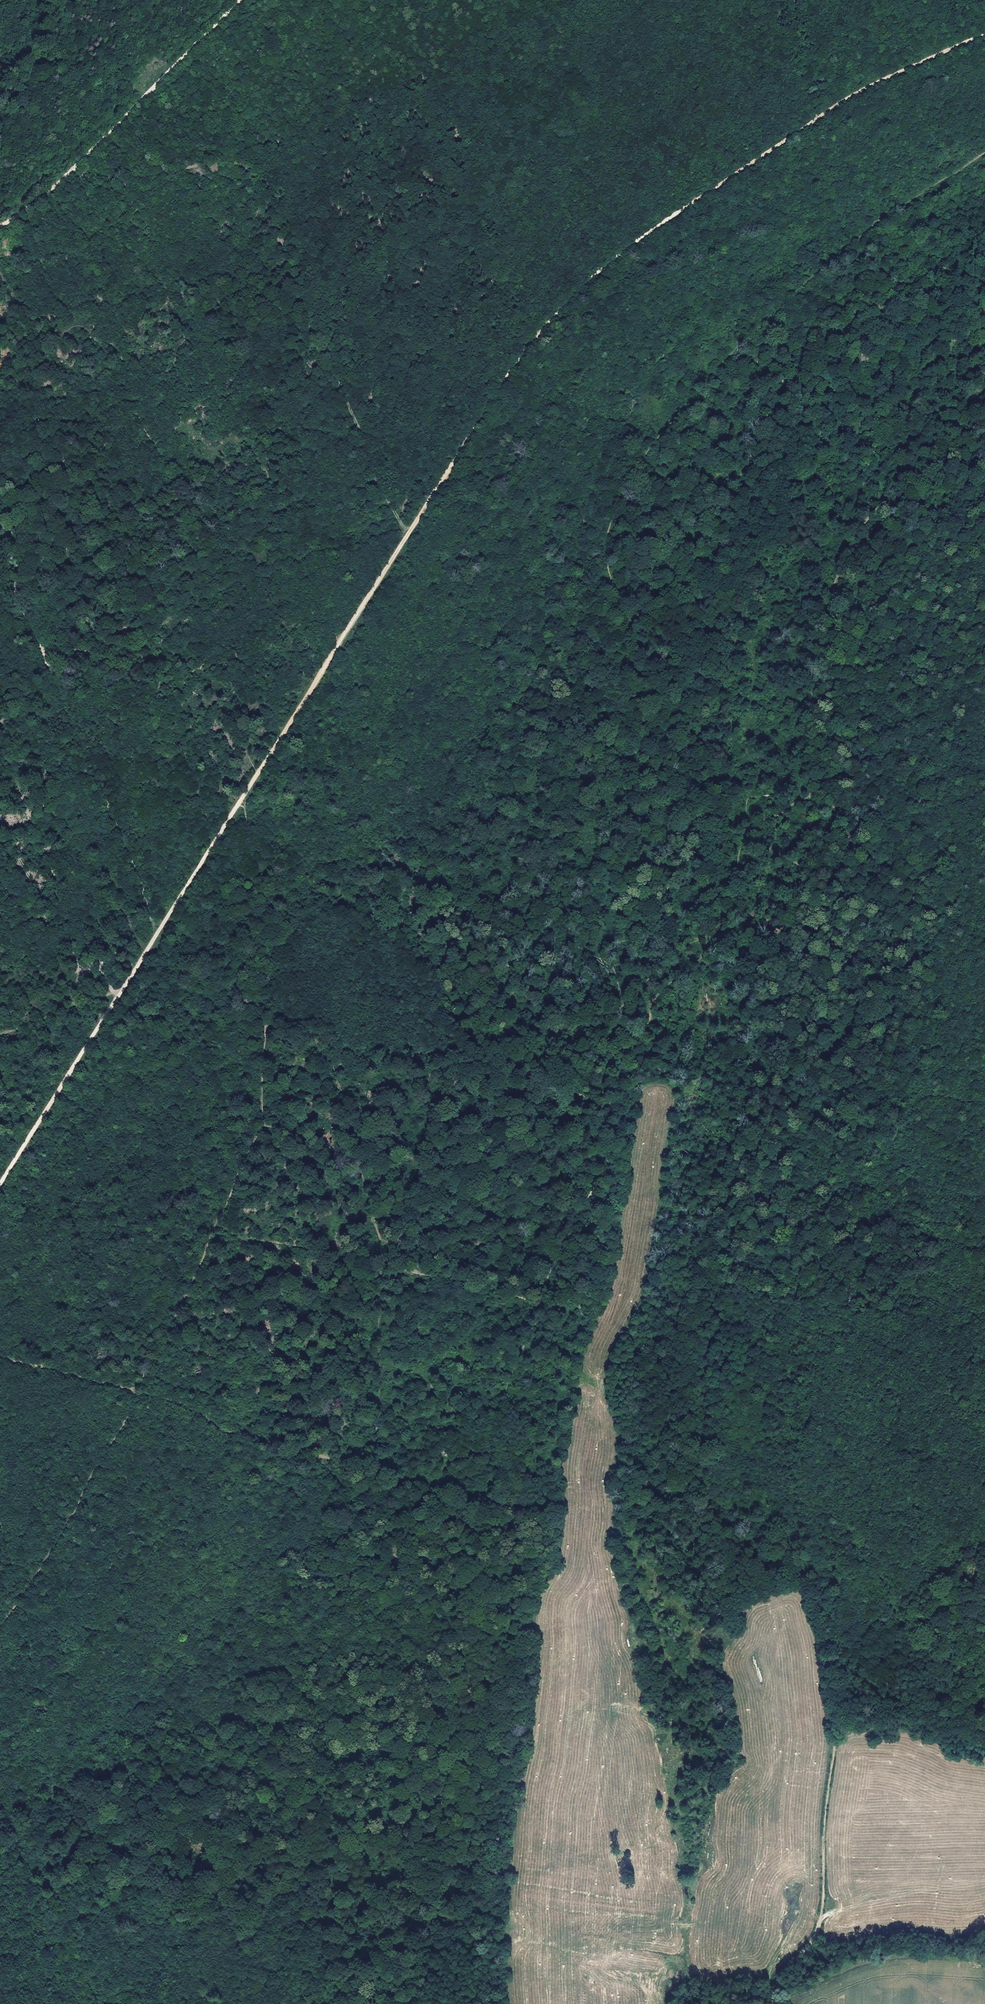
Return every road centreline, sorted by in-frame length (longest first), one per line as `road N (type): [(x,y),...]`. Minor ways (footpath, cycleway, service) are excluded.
road 1 (track): [(984,33),(818,117),(634,244),(536,342),(0,1184)]
road 2 (track): [(771,2003),(776,1981),(820,1920),(837,1701),(791,1442),(797,1261),(915,1082),(982,911)]
road 3 (track): [(984,151),(886,212),(736,344),(659,442),(597,554),(670,779),(674,855),(648,929),(670,946)]
road 4 (track): [(265,1027),(309,1029),(324,1049),(378,1241),(384,1270),(376,1447),(385,1528),(419,1602)]
road 5 (track): [(246,793),(265,982),(258,1133),(138,1391)]
road 6 (track): [(628,1014),(635,1058),(611,1151),(582,1197),(493,1419),(483,1523)]
road 7 (track): [(555,0),(431,73),(206,169),(123,178),(70,171)]
road 8 (track): [(483,1523),(477,1754),(425,1904),(423,2003)]
road 9 (track): [(984,390),(870,505),(834,588),(811,681),(813,785),(790,807)]
road 10 (track): [(984,473),(921,560),(876,667),(869,924)]
road 11 (track): [(0,1834),(78,1879),(383,2003)]
road 12 (track): [(240,0),(82,160),(0,226)]
road 13 (track): [(835,1726),(861,1697),(907,1666),(940,1658),(984,1679)]
road 14 (track): [(984,1541),(901,1607),(907,1666)]

